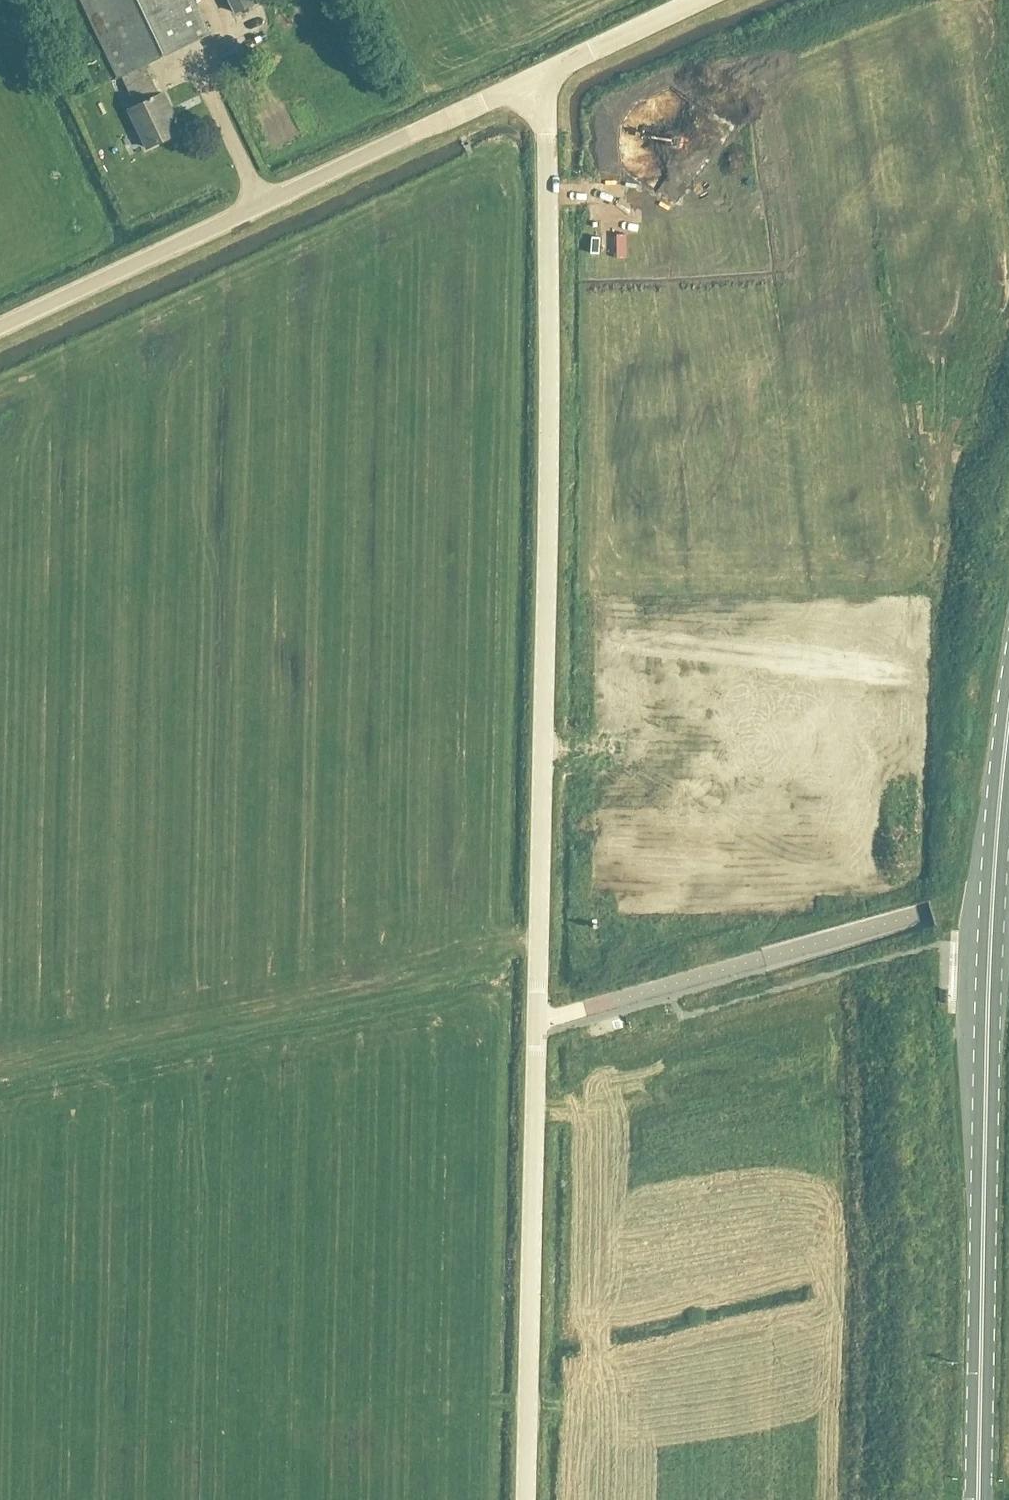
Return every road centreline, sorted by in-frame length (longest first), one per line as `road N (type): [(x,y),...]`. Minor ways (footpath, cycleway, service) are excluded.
road 1 (unclassified): [(525,1499),(551,73)]
road 2 (primary): [(976,1499),(992,874),(1008,703)]
road 3 (tertiary): [(0,331),(551,73)]
road 4 (tertiary): [(551,73),(706,0)]

